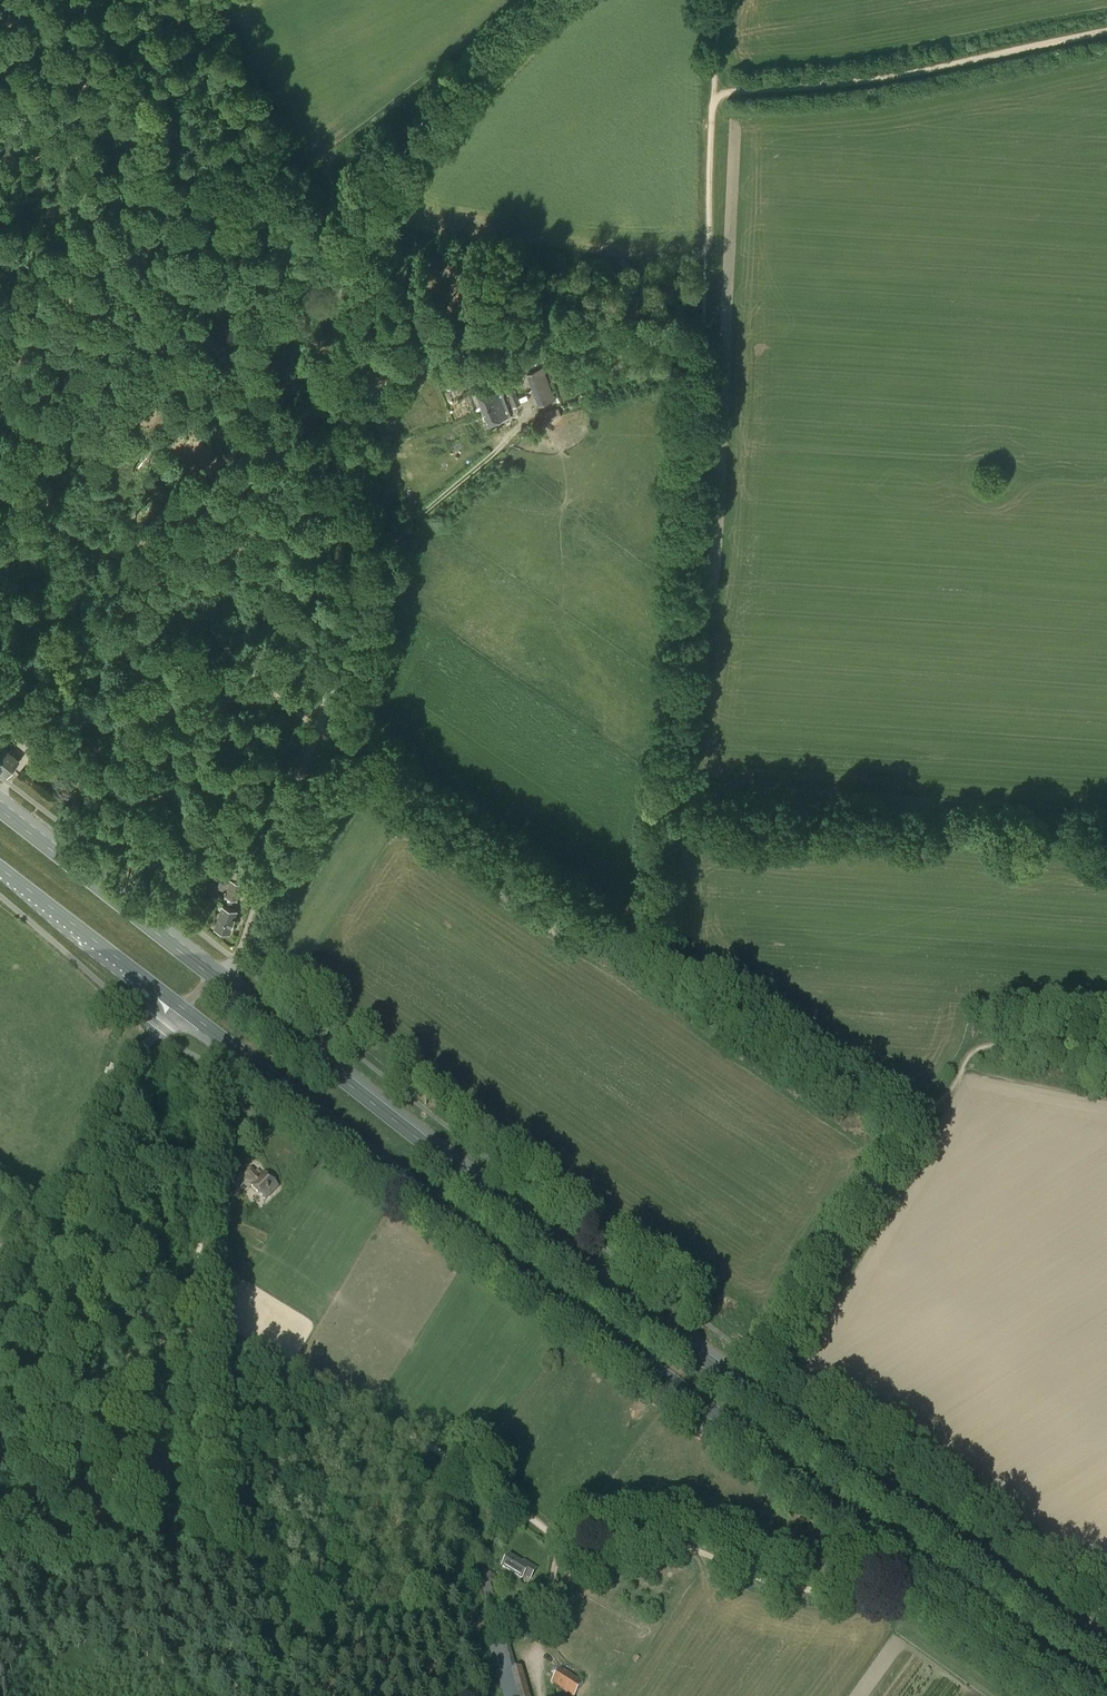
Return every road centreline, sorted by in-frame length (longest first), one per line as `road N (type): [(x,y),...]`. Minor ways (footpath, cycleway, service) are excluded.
road 1 (track): [(1106,1062),(984,1046),(926,1122),(893,1130),(308,720),(158,584)]
road 2 (primary): [(179,1009),(1105,1695)]
road 3 (primary): [(1106,1650),(628,1303),(212,977)]
road 4 (unclassified): [(212,977),(239,953),(371,563),(339,359),(344,245),(439,106),(555,0)]
road 5 (track): [(703,261),(628,270),(561,296),(477,347),(337,400),(249,219),(180,137),(99,62)]
road 6 (track): [(85,1141),(192,1166),(196,1175),(201,1346),(237,1695)]
road 7 (track): [(671,809),(703,261)]
road 8 (track): [(0,109),(79,161),(111,198),(318,498)]
road 9 (track): [(610,1550),(556,1538),(412,1435),(200,1330)]
road 10 (track): [(671,809),(1106,837)]
road 11 (track): [(1106,33),(846,84),(713,96)]
road 12 (track): [(531,417),(376,550),(349,541),(318,498)]
road 13 (primary): [(212,977),(0,809)]
road 14 (unclassified): [(48,1235),(105,1102),(179,1009)]
road 15 (track): [(61,0),(99,62),(75,110),(0,205)]
road 16 (primary): [(0,869),(179,1009)]
road 17 (track): [(158,584),(111,624),(54,692),(0,725)]
road 18 (track): [(158,584),(0,489)]
road 19 (track): [(318,498),(264,518),(158,584)]
road 20 (track): [(610,1550),(562,1581),(542,1608),(540,1695)]
road 21 (track): [(713,96),(703,261)]
road 22 (track): [(661,967),(671,809)]

